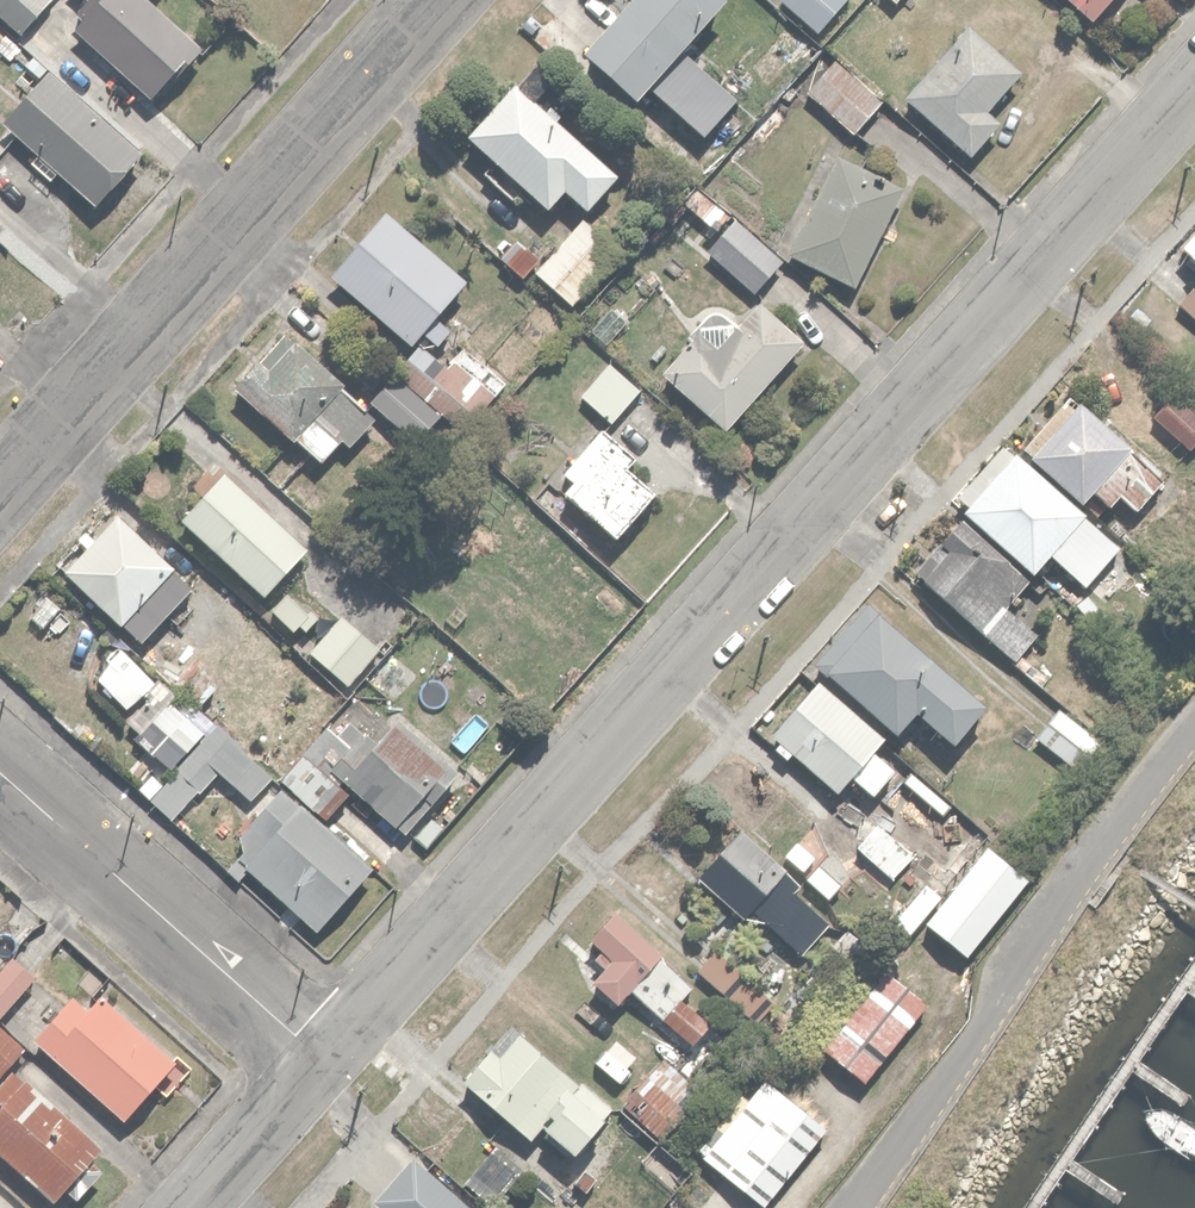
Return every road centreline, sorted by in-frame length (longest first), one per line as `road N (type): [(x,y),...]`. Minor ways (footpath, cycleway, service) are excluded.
road 1 (residential): [(1194,82),(326,1057)]
road 2 (residential): [(0,492),(442,0)]
road 3 (residential): [(0,770),(326,1057)]
road 4 (residential): [(326,1057),(191,1207)]

